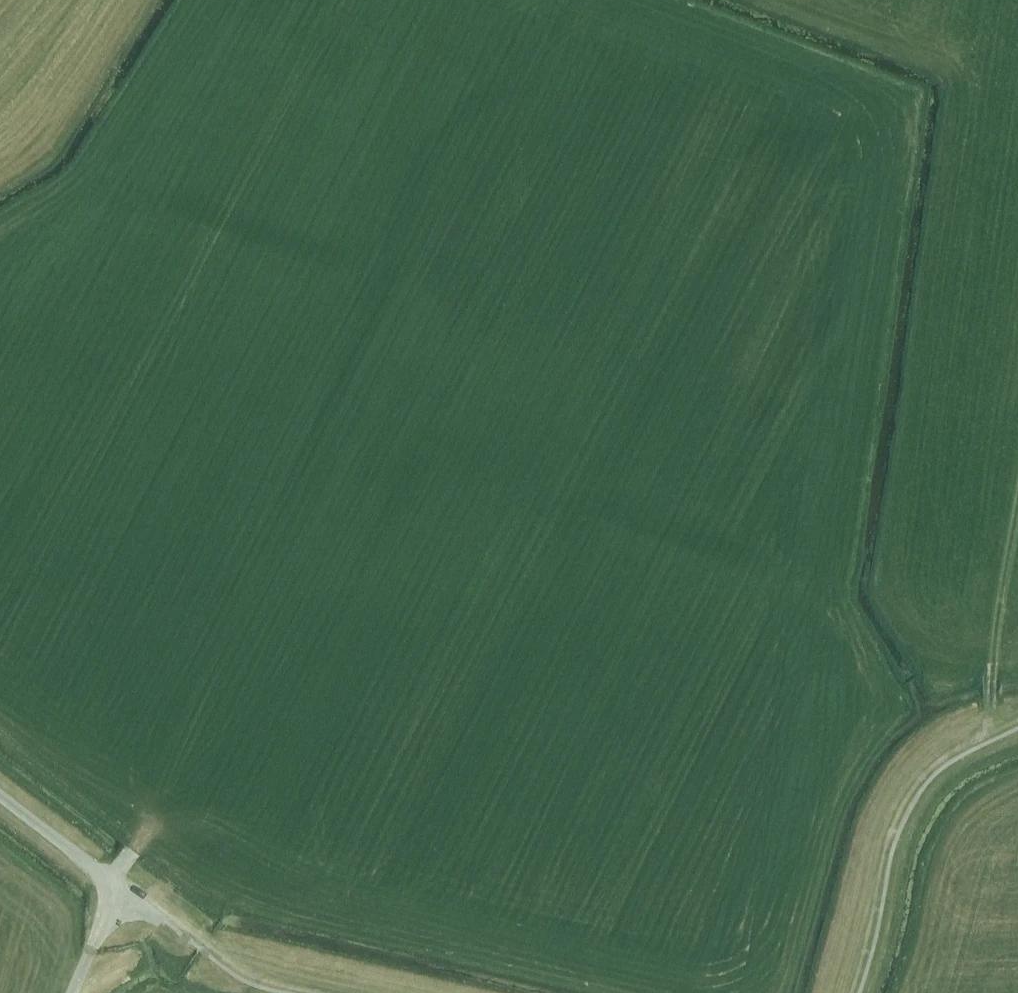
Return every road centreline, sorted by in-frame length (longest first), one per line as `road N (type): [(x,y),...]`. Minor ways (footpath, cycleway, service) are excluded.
road 1 (track): [(163,919),(0,794)]

